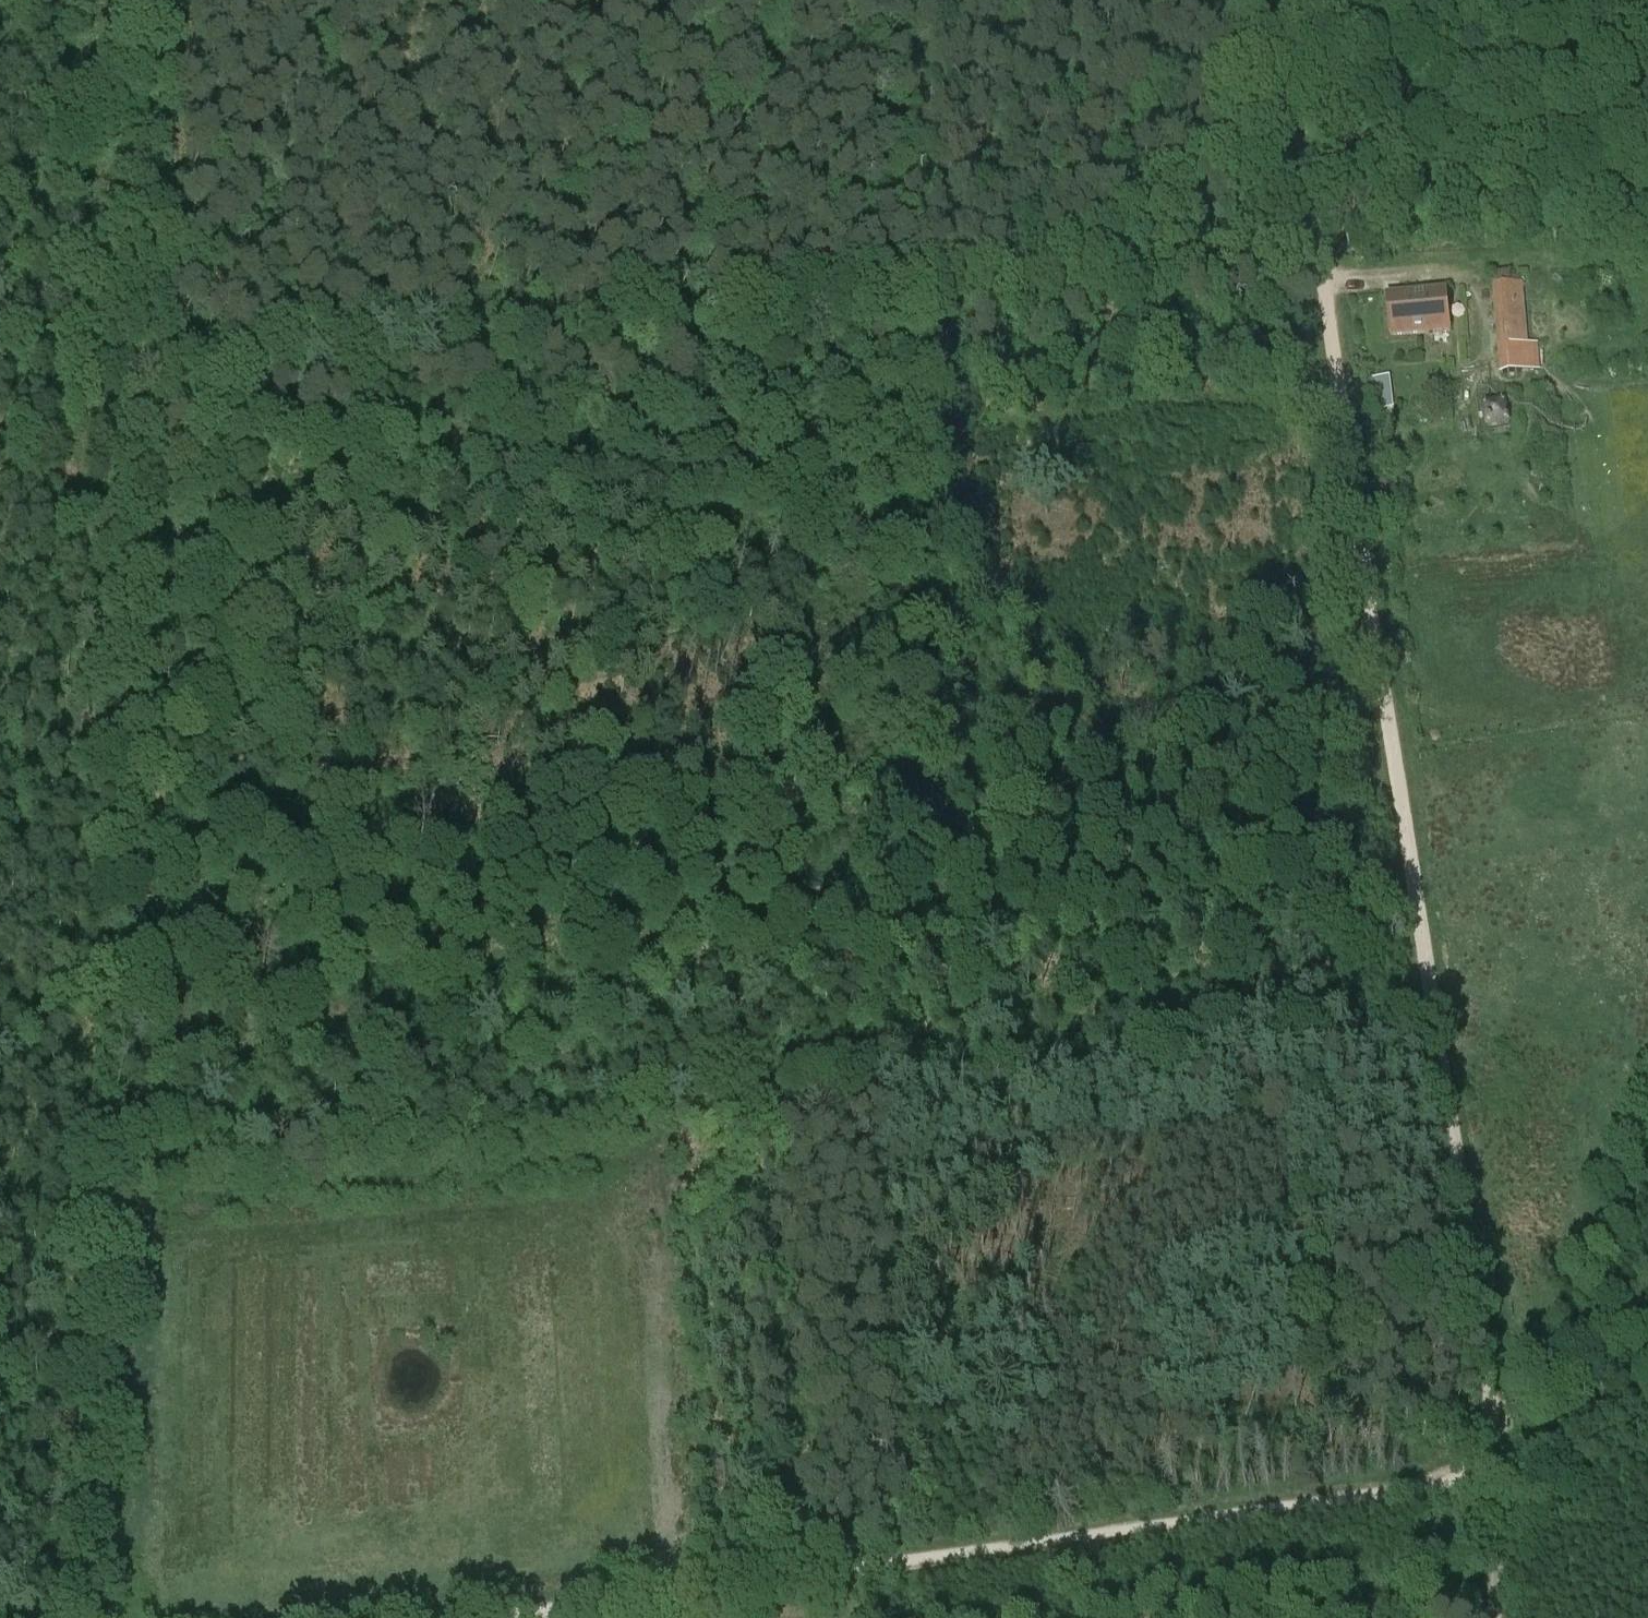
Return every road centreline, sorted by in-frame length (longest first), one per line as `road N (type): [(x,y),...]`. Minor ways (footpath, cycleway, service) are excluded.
road 1 (track): [(1481,1472),(1493,1405),(1461,1175),(1416,951),(1271,0)]
road 2 (track): [(564,1617),(1400,1495),(1481,1472)]
road 3 (track): [(1647,1410),(1547,1438),(1508,1473),(1490,1511)]

